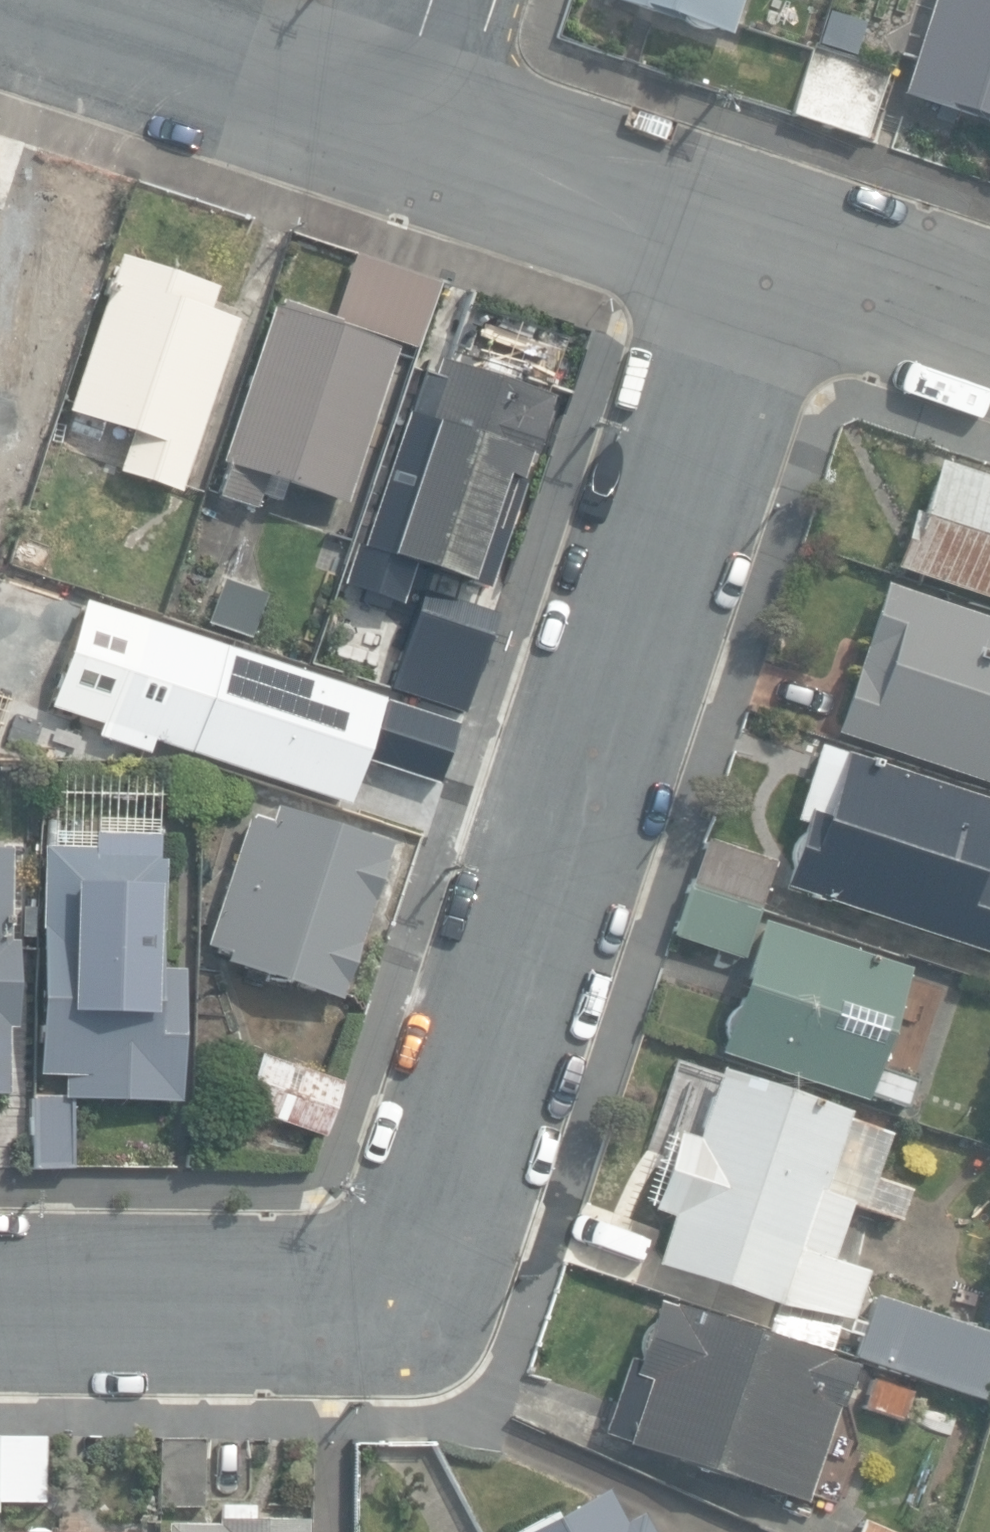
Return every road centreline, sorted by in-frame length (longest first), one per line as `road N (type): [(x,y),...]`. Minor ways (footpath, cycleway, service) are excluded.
road 1 (residential): [(743,227),(421,1266),(335,1297),(0,1292)]
road 2 (residential): [(743,227),(388,104)]
road 3 (residential): [(388,104),(58,0)]
road 4 (residential): [(989,312),(743,227)]

